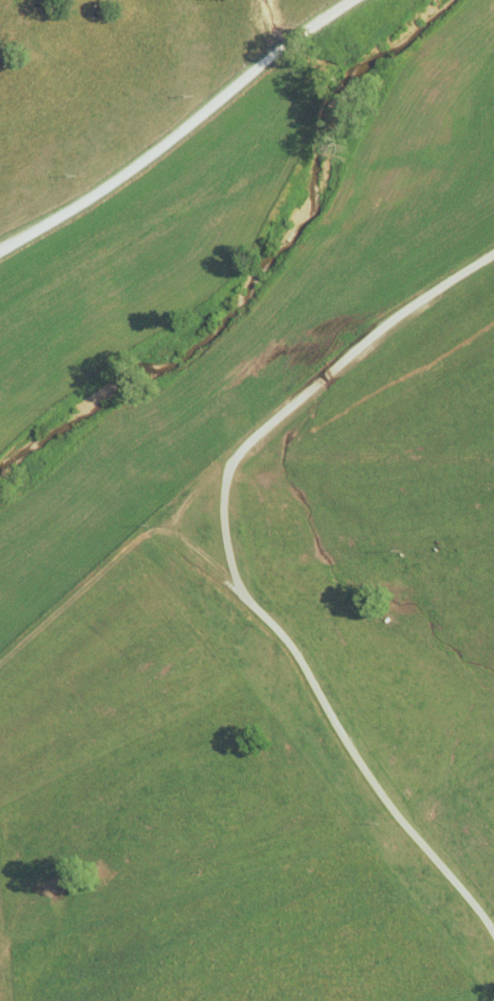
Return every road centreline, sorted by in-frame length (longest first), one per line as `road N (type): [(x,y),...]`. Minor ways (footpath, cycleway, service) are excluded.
road 1 (residential): [(493,255),(372,337),(180,507),(178,519),(183,546),(296,654),(398,817),(493,935)]
road 2 (residential): [(493,689),(180,507),(164,511),(0,660)]
road 3 (residential): [(0,250),(84,201),(356,0)]

